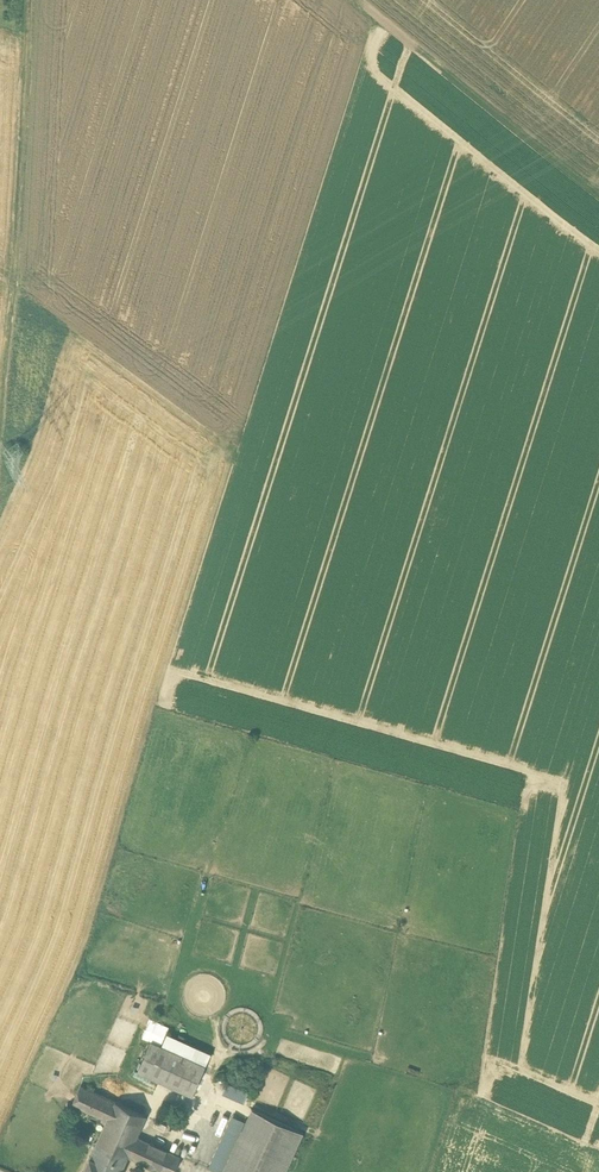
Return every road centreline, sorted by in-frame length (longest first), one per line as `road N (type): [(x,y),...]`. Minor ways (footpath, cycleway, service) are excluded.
road 1 (track): [(0,430),(29,0)]
road 2 (track): [(351,0),(598,193)]

